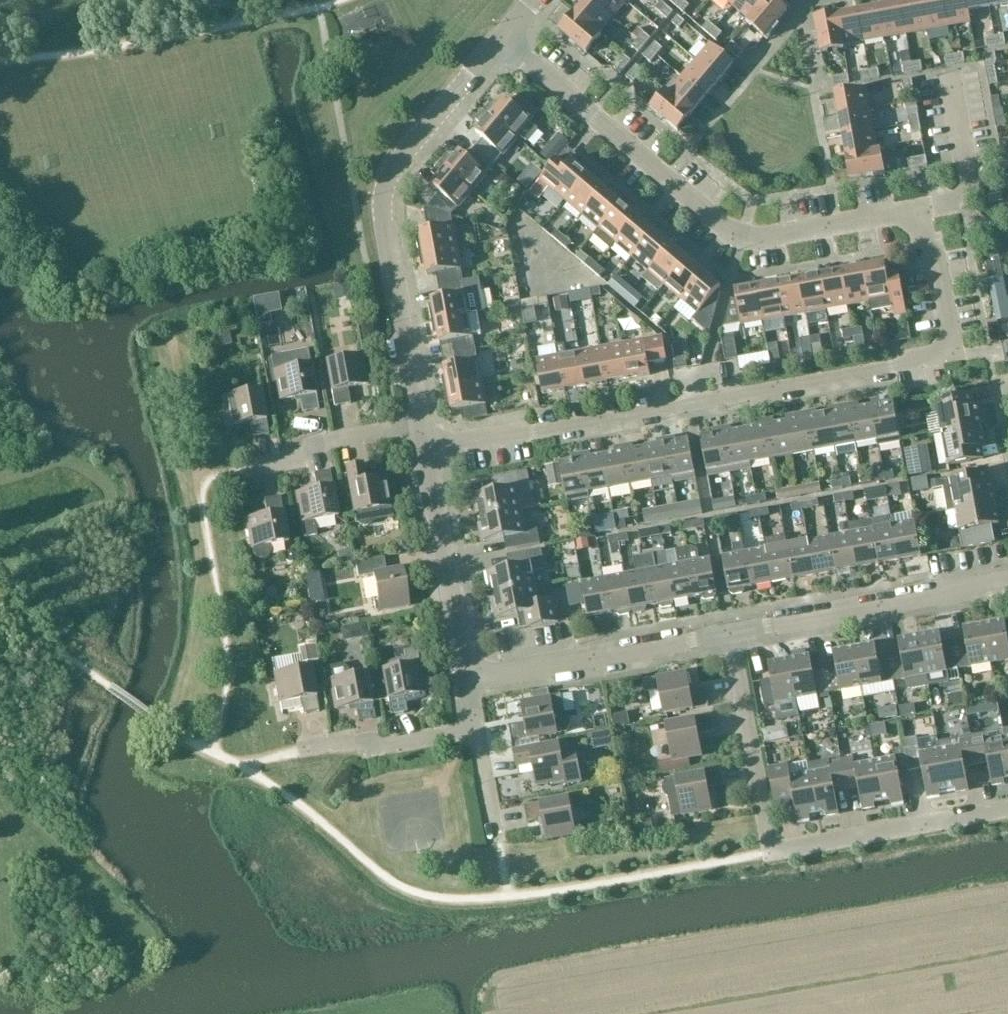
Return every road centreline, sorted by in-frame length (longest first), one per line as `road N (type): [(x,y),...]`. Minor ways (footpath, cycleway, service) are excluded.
road 1 (residential): [(427,458),(951,366),(926,210)]
road 2 (residential): [(1007,923),(519,1013)]
road 3 (residential): [(926,210),(748,242),(507,45)]
road 4 (residential): [(1007,809),(772,853),(731,633)]
road 5 (residential): [(420,427),(381,219),(385,188),(507,45)]
road 6 (residential): [(731,633),(1007,583)]
road 7 (residential): [(467,680),(731,633)]
road 8 (residential): [(467,680),(427,458)]
road 9 (residential): [(251,468),(322,444),(420,427)]
road 10 (residential): [(304,760),(475,731)]
road 11 (residential): [(926,210),(972,196),(949,78)]

